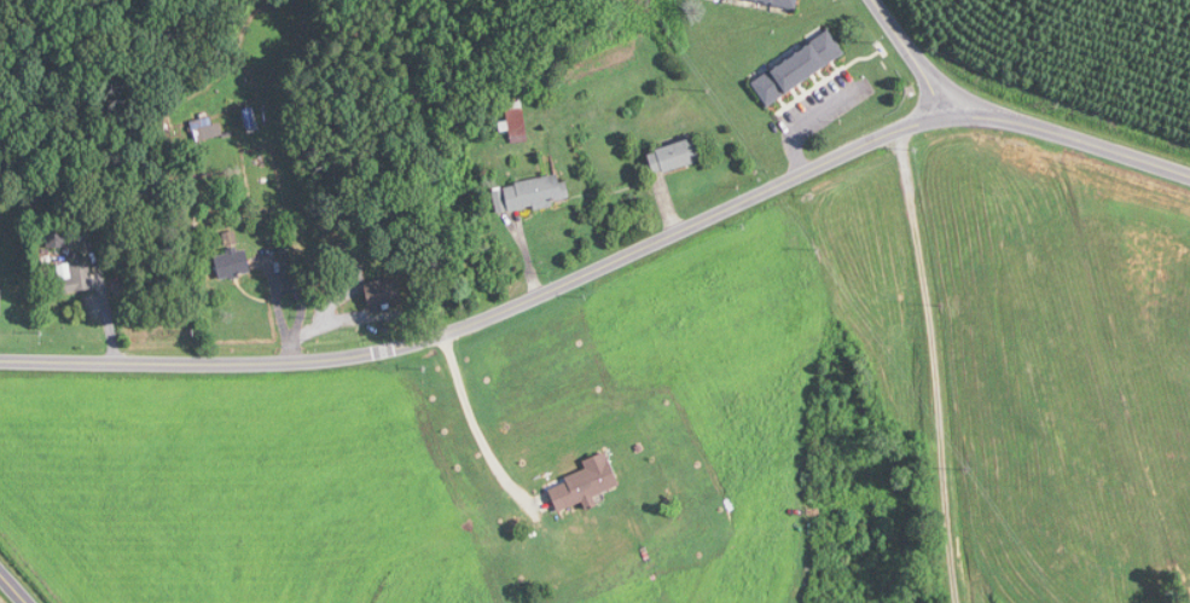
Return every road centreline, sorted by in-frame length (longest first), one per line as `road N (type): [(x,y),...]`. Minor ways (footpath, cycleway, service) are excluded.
road 1 (tertiary): [(0,360),(257,364),(413,342),(507,308),(895,129),(950,114)]
road 2 (tertiary): [(950,114),(1016,118),(1189,175)]
road 3 (residential): [(950,114),(876,0)]

